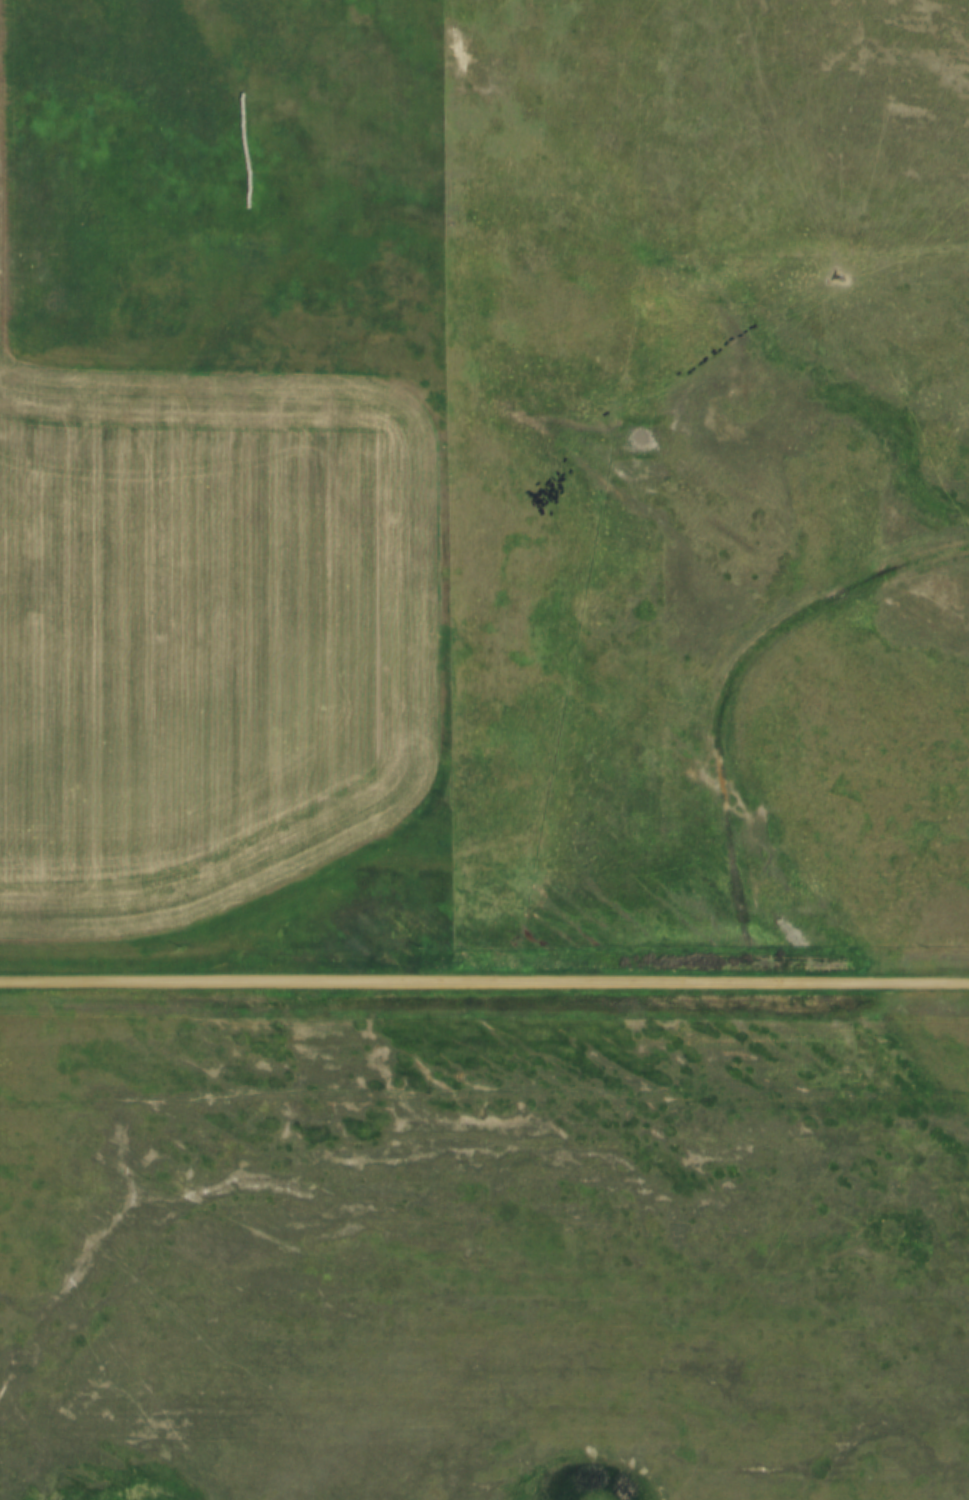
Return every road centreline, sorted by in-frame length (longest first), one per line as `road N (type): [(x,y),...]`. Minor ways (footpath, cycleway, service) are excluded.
road 1 (tertiary): [(968,987),(0,985)]

